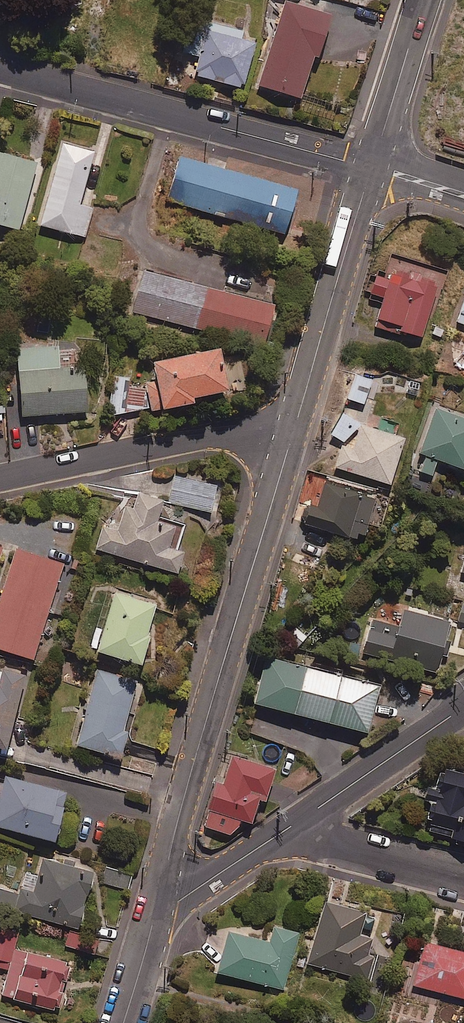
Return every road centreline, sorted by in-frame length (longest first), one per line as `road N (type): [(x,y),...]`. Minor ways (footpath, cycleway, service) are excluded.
road 1 (residential): [(296,420),(153,915)]
road 2 (tertiary): [(372,167),(0,68)]
road 3 (residential): [(0,481),(296,420)]
road 4 (residential): [(372,167),(296,420)]
road 5 (residential): [(463,708),(284,832)]
road 6 (residential): [(463,879),(284,832)]
road 7 (residential): [(425,0),(372,167)]
road 8 (residential): [(284,832),(153,915)]

